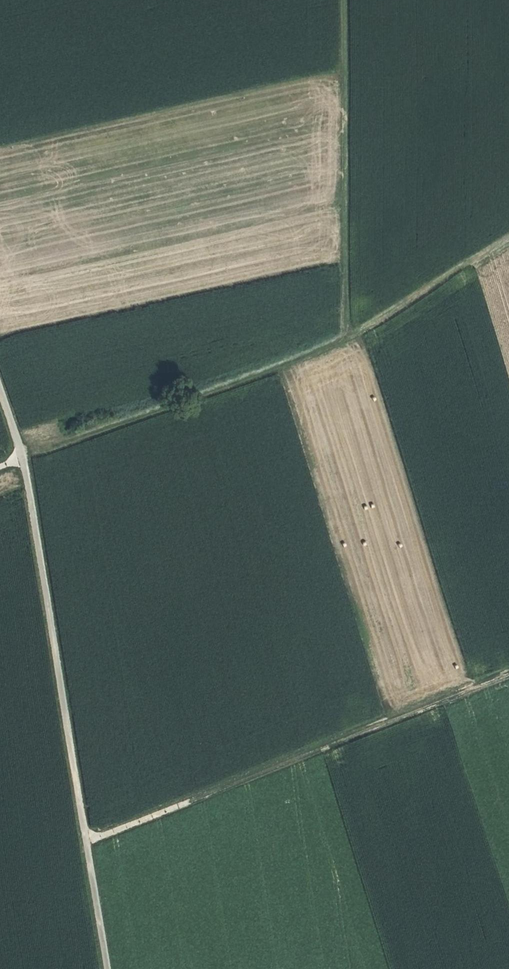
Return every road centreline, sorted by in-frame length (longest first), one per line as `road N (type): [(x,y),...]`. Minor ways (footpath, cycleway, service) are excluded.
road 1 (unclassified): [(0,390),(23,458),(108,968)]
road 2 (track): [(508,236),(348,338),(0,467)]
road 3 (track): [(86,842),(508,676)]
road 4 (track): [(348,338),(347,0)]

